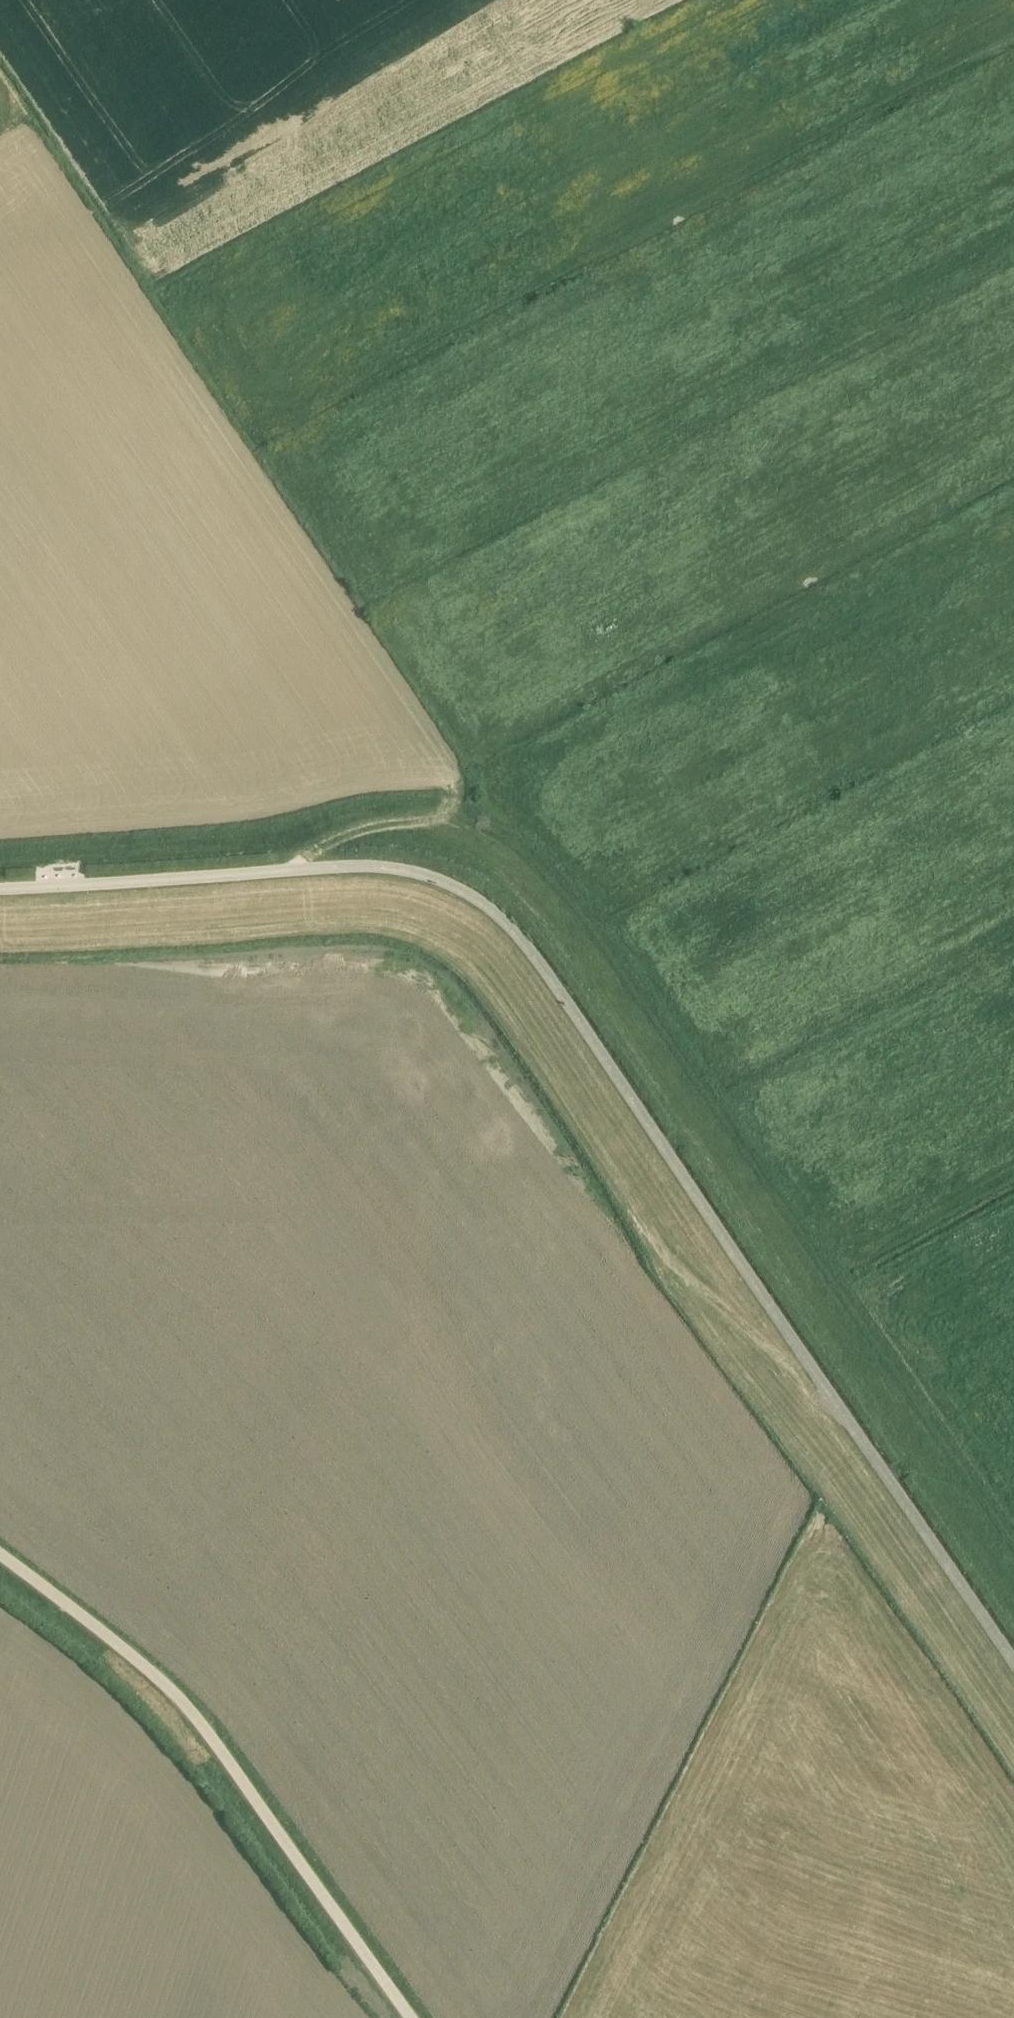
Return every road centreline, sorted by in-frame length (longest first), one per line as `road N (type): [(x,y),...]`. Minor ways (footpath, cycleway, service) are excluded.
road 1 (unclassified): [(1013,1662),(561,993),(492,910),(431,878),(362,867),(0,890)]
road 2 (unclassified): [(409,2017),(192,1715),(125,1649),(0,1556)]

